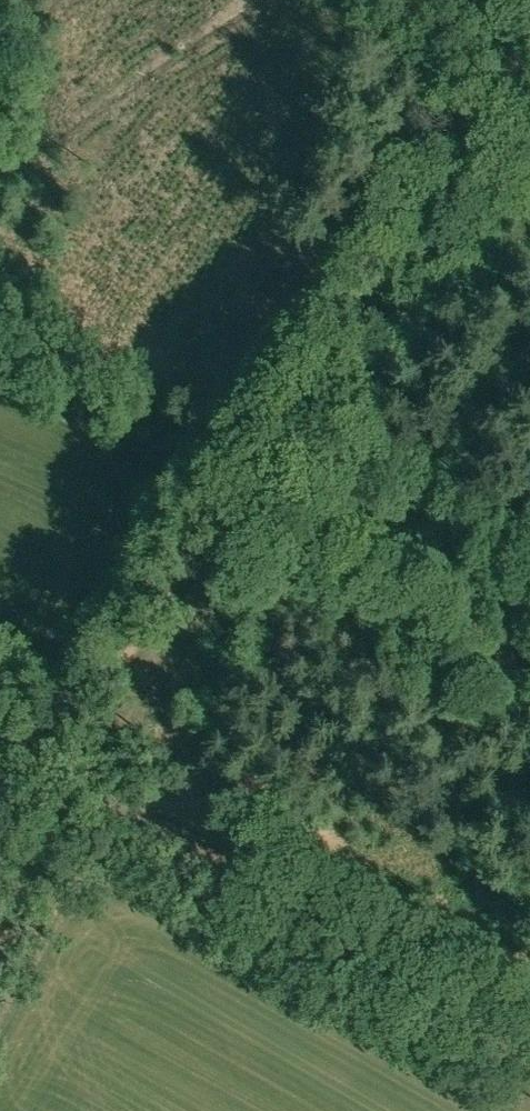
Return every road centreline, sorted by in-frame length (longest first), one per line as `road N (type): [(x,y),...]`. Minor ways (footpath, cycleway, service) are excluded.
road 1 (track): [(49,759),(482,67)]
road 2 (track): [(49,759),(529,1039)]
road 3 (track): [(482,67),(381,0)]

